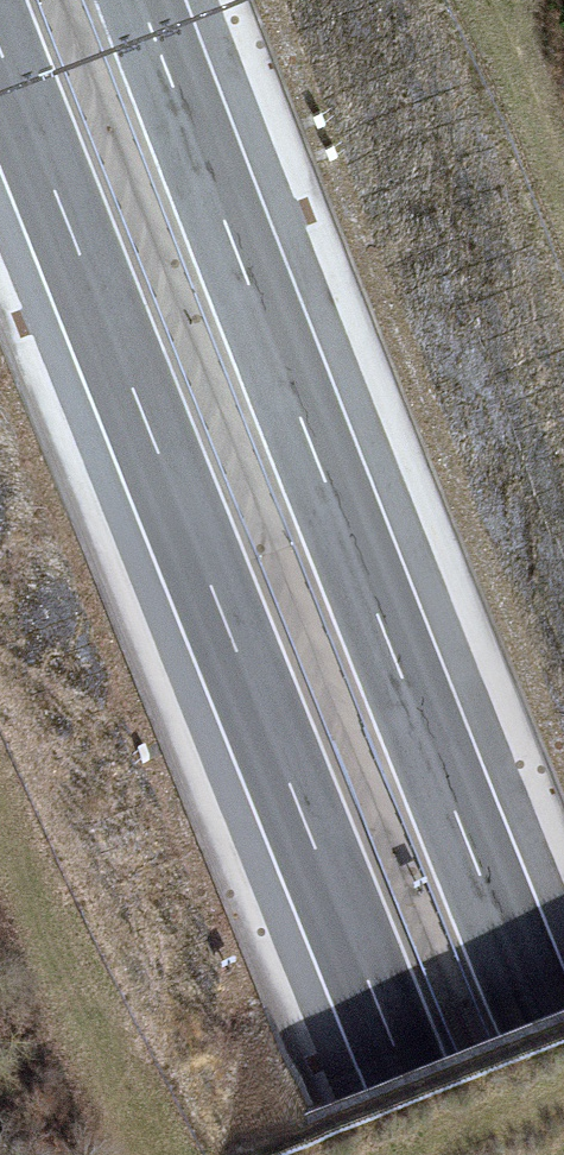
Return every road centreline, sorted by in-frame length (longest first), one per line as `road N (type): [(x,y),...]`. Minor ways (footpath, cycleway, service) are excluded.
road 1 (motorway): [(0,43),(433,1154)]
road 2 (motorway): [(563,1075),(143,0)]

